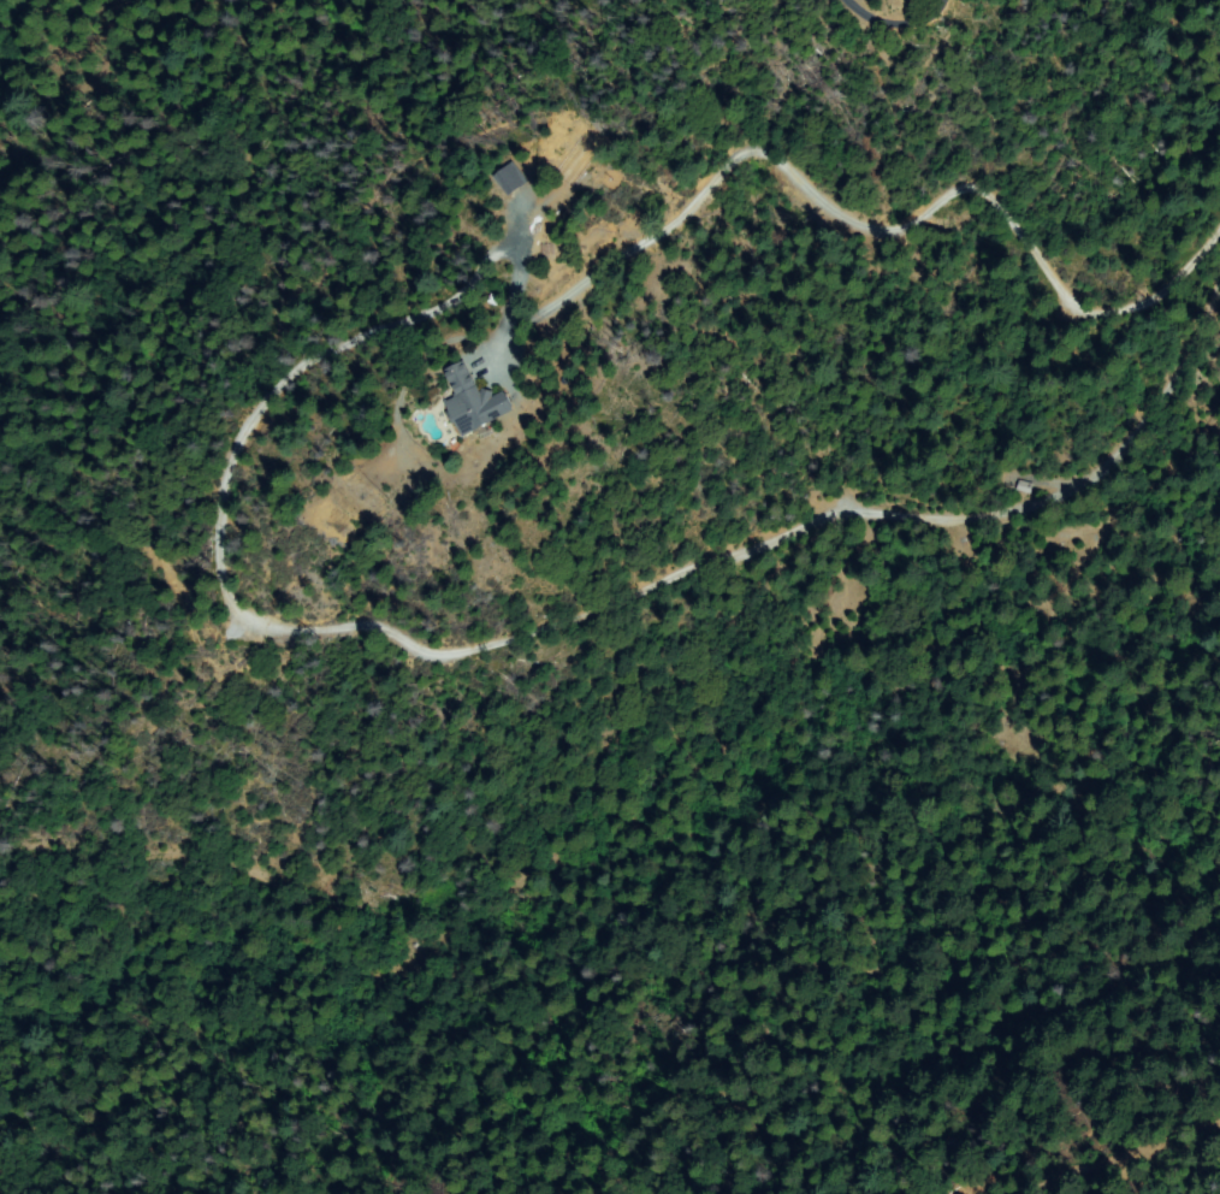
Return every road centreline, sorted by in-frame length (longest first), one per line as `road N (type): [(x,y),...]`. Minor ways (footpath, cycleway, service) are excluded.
road 1 (residential): [(1219,204),(1203,188),(1043,166),(925,231),(829,177)]
road 2 (residential): [(1055,1193),(1108,1145),(1219,1093)]

